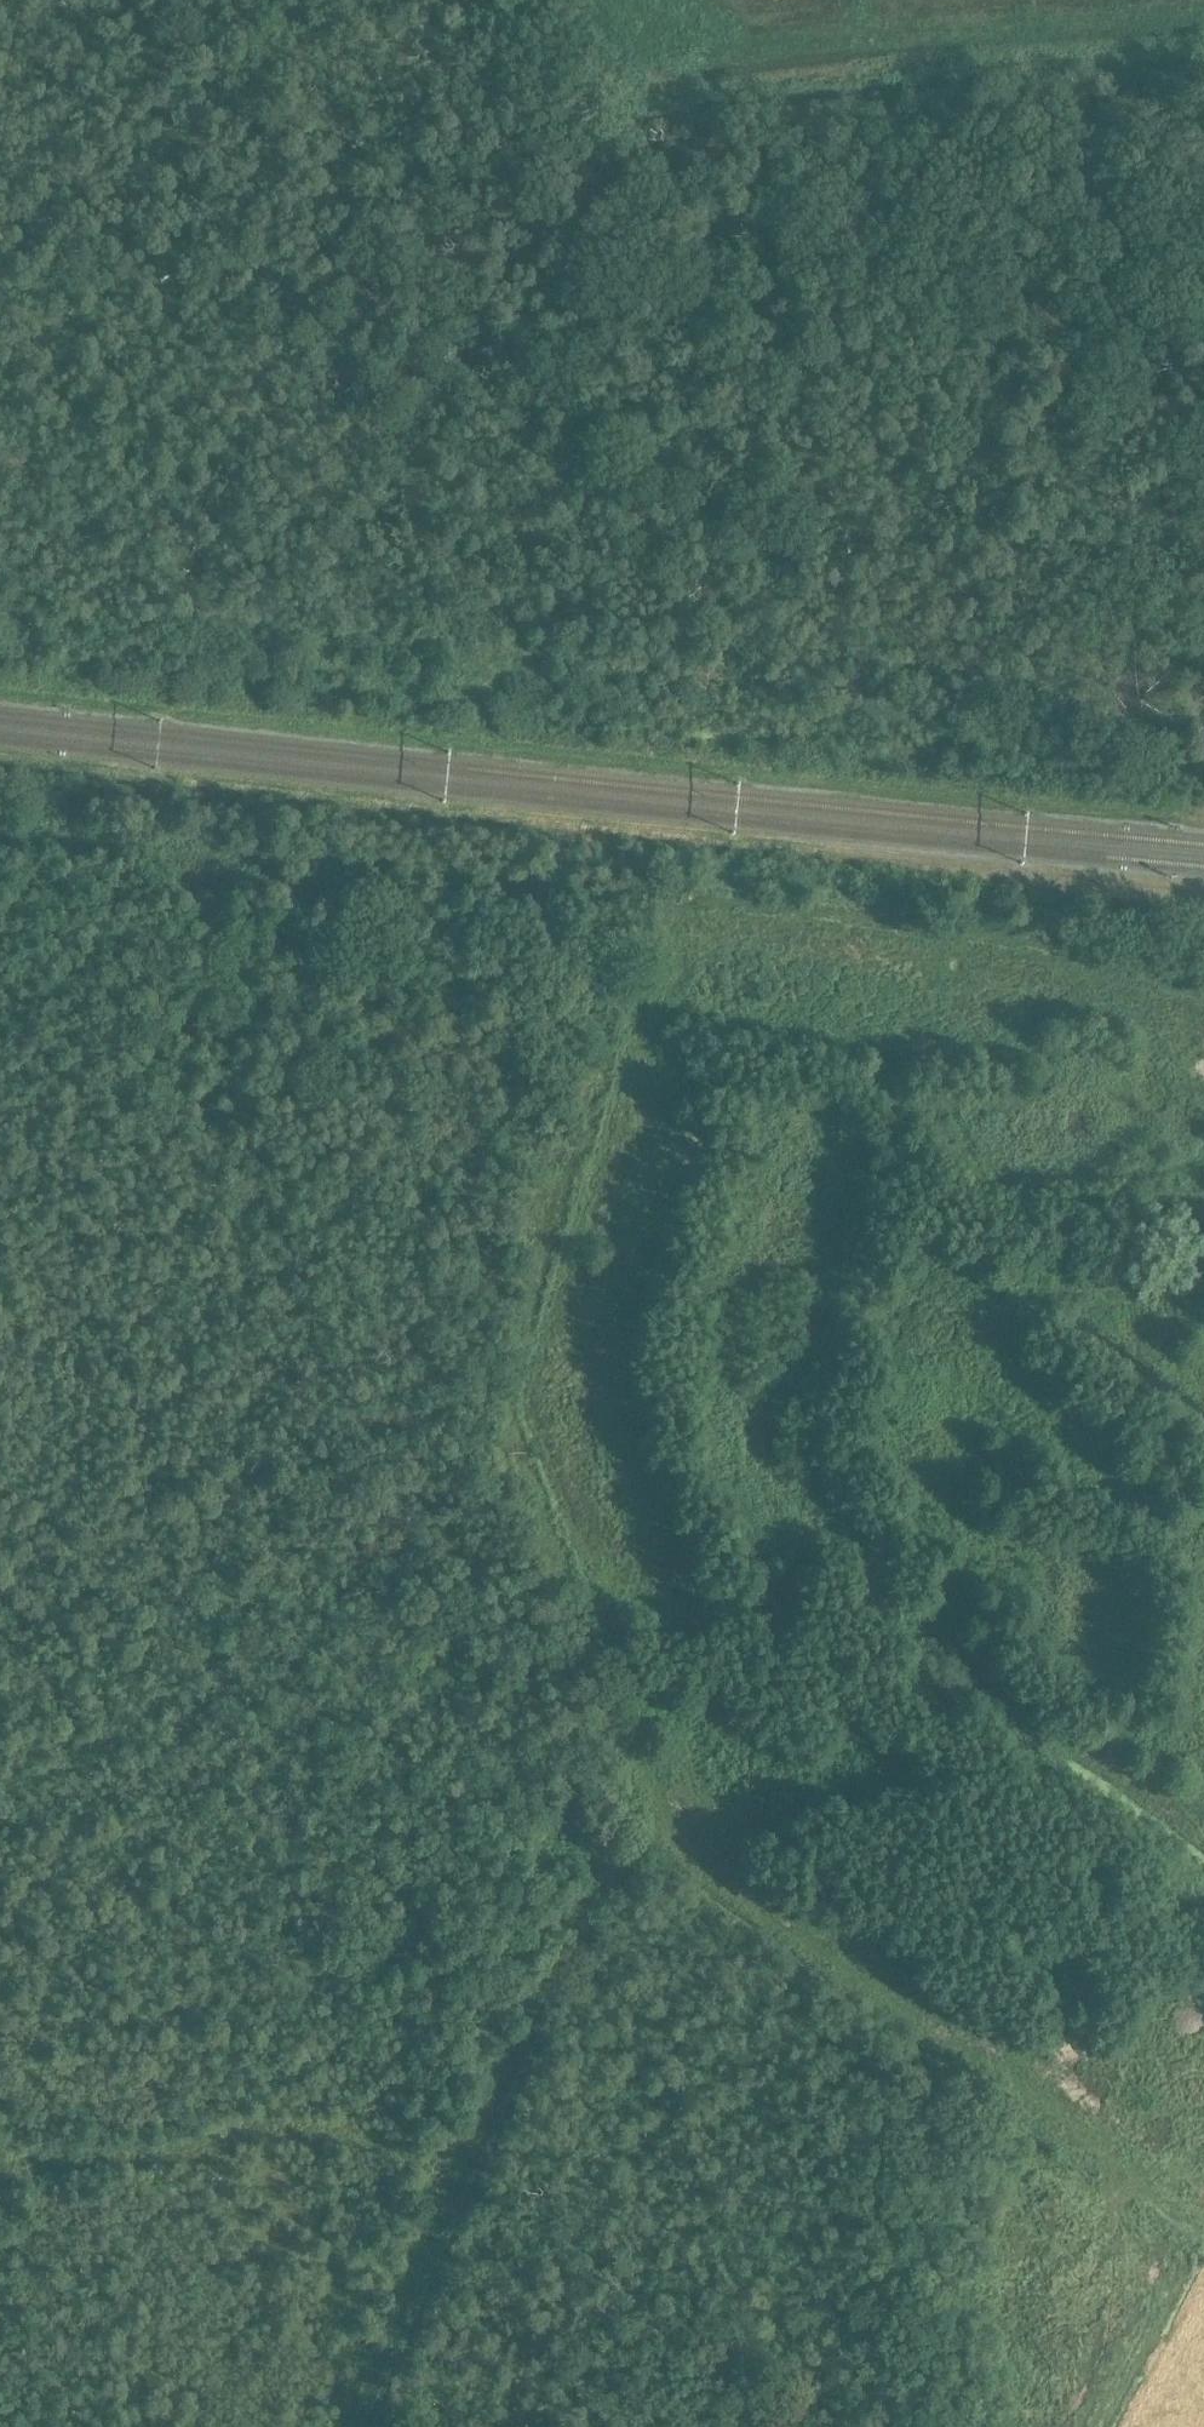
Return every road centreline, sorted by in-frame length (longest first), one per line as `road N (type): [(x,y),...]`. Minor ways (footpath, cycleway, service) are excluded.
road 1 (track): [(672,1828),(1203,2224)]

